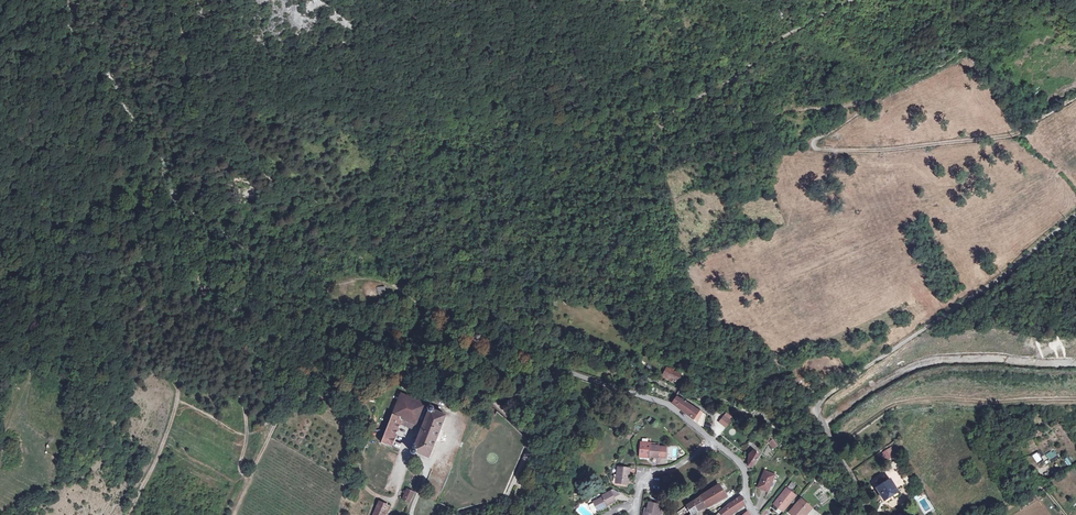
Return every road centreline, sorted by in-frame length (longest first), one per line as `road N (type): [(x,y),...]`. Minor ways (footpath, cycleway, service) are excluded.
road 1 (track): [(850,0),(661,119),(665,130),(860,101),(860,112),(815,139),(814,148),(897,149),(1013,135),(1075,97)]
road 2 (track): [(246,479),(239,468),(245,417),(225,361),(181,324),(141,264),(132,276),(178,384),(156,462),(127,514)]
road 3 (track): [(502,351),(463,340),(442,347),(451,369),(531,443),(506,499),(468,514)]
road 4 (unclassified): [(927,326),(818,408),(870,514)]
road 5 (unclassified): [(713,441),(666,404),(502,351)]
road 6 (track): [(502,351),(434,305),(388,322),(398,309),(395,289),(419,278)]
road 7 (track): [(1075,218),(927,326)]
road 8 (track): [(230,514),(280,405),(255,350)]
road 9 (track): [(419,278),(537,254)]
road 10 (residential): [(634,514),(644,472),(670,467),(713,441)]

